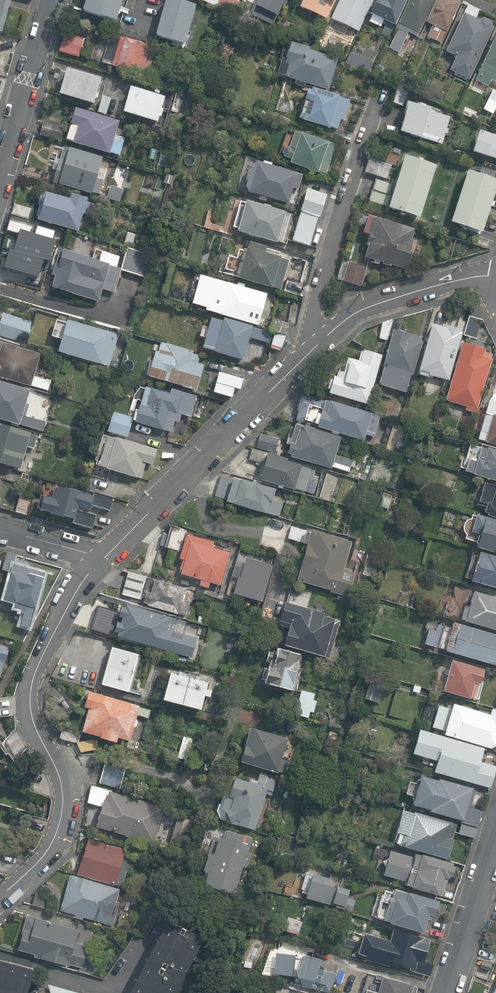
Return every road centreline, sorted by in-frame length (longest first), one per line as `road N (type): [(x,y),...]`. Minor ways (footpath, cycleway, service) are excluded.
road 1 (residential): [(0,898),(48,850),(58,828),(63,788),(33,721),(31,691),(49,641),(101,561)]
road 2 (residential): [(101,561),(322,342)]
road 3 (residential): [(322,342),(312,317),(377,105)]
road 4 (residential): [(322,342),(381,301),(495,275)]
road 5 (residential): [(0,181),(53,0)]
road 6 (residential): [(495,835),(443,992)]

